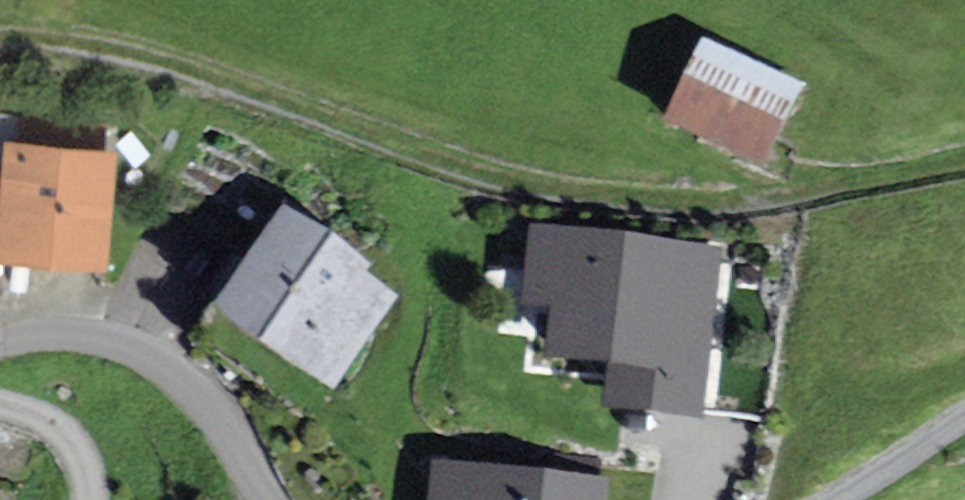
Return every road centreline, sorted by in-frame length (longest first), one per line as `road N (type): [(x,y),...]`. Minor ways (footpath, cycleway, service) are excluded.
road 1 (track): [(964,163),(714,205),(574,197),(483,181),(113,49),(47,37),(0,43)]
road 2 (residential): [(0,343),(48,335),(117,343),(173,368),(272,499)]
road 3 (unclassified): [(964,418),(836,499)]
road 4 (residential): [(0,407),(63,429),(85,460),(88,499)]

